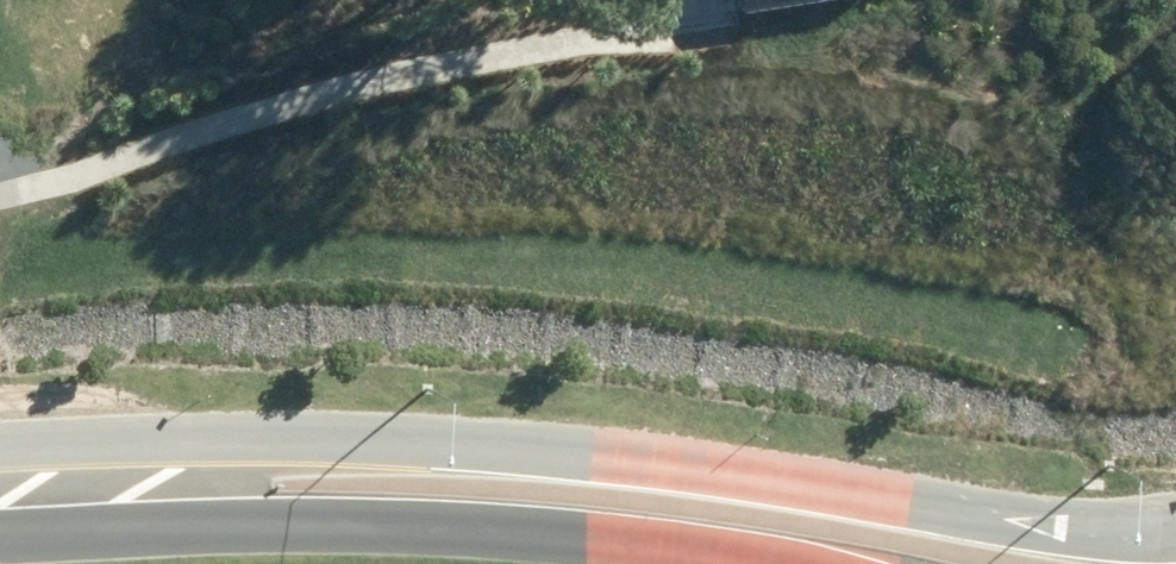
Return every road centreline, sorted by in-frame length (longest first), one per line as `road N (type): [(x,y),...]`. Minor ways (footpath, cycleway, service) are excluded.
road 1 (secondary): [(124,482),(273,439),(646,453),(1048,513),(1137,516),(1175,509)]
road 2 (secondary): [(822,563),(736,541),(540,522),(268,519),(124,482)]
road 3 (secondary): [(124,482),(0,487)]

